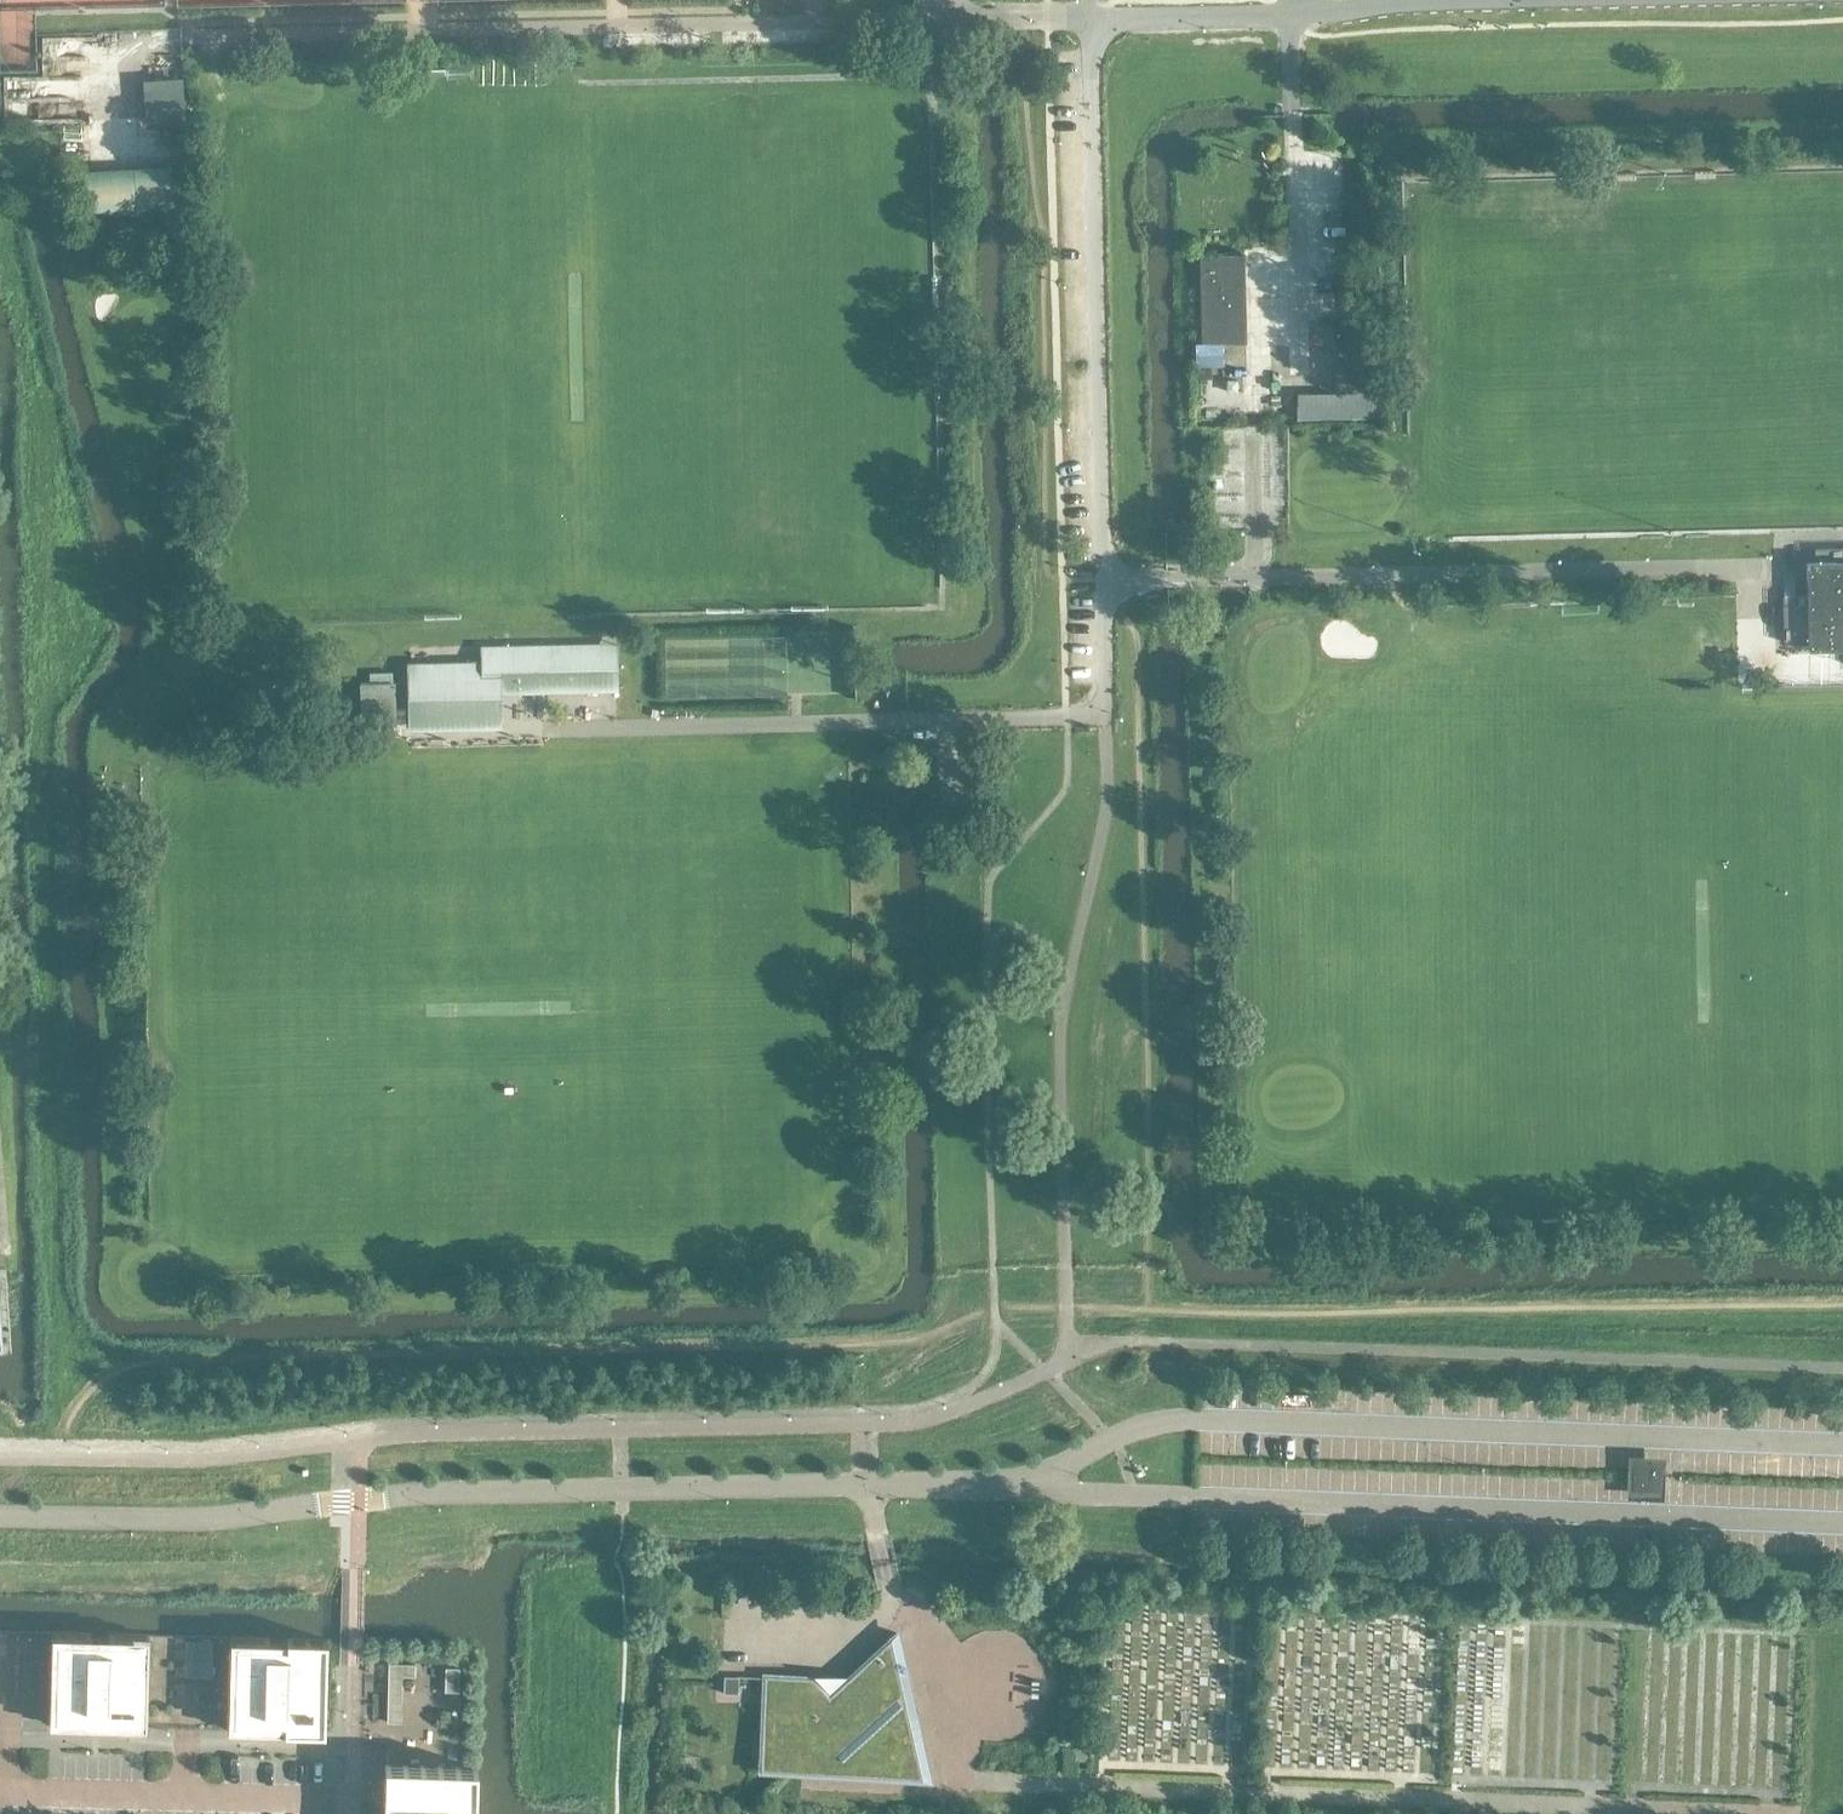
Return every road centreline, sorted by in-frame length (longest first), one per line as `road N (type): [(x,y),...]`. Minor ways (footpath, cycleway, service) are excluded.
road 1 (track): [(72,1453),(56,1292),(41,380)]
road 2 (residential): [(0,1515),(189,1519),(368,1498),(624,1484),(1036,1490)]
road 3 (unclassified): [(1105,714),(1093,20),(1406,0)]
road 4 (residential): [(1036,1490),(1842,1526)]
road 5 (residential): [(1842,1448),(1200,1420),(1133,1430),(1052,1474)]
road 6 (residential): [(357,1802),(0,1792)]

